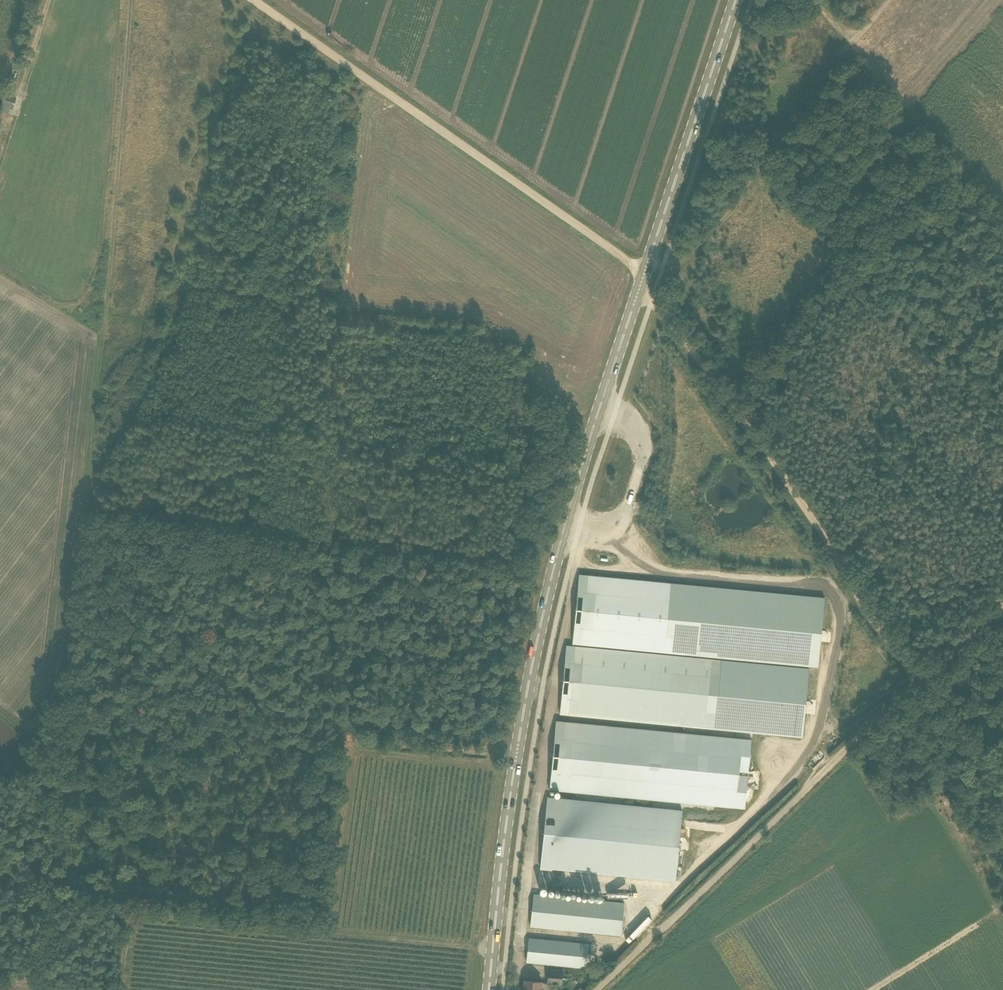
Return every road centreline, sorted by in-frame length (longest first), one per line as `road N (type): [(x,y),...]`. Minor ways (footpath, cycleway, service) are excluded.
road 1 (primary): [(489,989),(508,816),(551,577),(736,0)]
road 2 (track): [(132,0),(68,762)]
road 3 (track): [(252,0),(624,257),(644,282)]
road 4 (track): [(651,302),(925,675)]
road 5 (track): [(925,675),(600,989)]
road 6 (track): [(852,39),(651,302)]
road 7 (track): [(40,989),(39,883),(53,793),(68,762)]
road 8 (track): [(849,262),(723,392)]
road 9 (track): [(925,675),(1002,788)]

